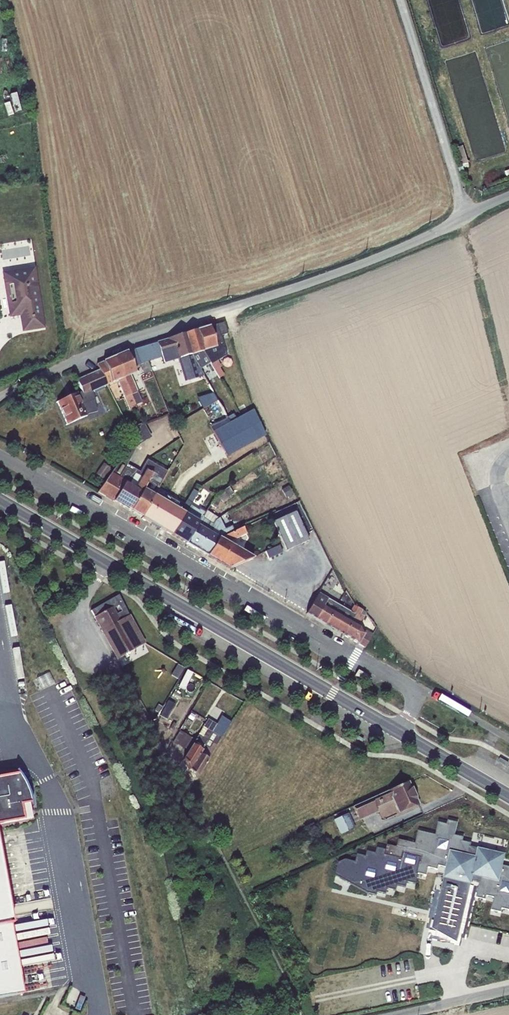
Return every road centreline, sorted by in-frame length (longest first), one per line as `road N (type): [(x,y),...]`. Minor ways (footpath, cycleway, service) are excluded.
road 1 (unclassified): [(508,198),(331,277),(145,336),(0,399)]
road 2 (unclassified): [(399,732),(414,691),(0,454)]
road 3 (secondary): [(399,732),(107,562)]
road 4 (unclassified): [(175,769),(83,602)]
road 5 (secondary): [(508,796),(399,732)]
road 6 (secondary): [(107,562),(0,500)]

